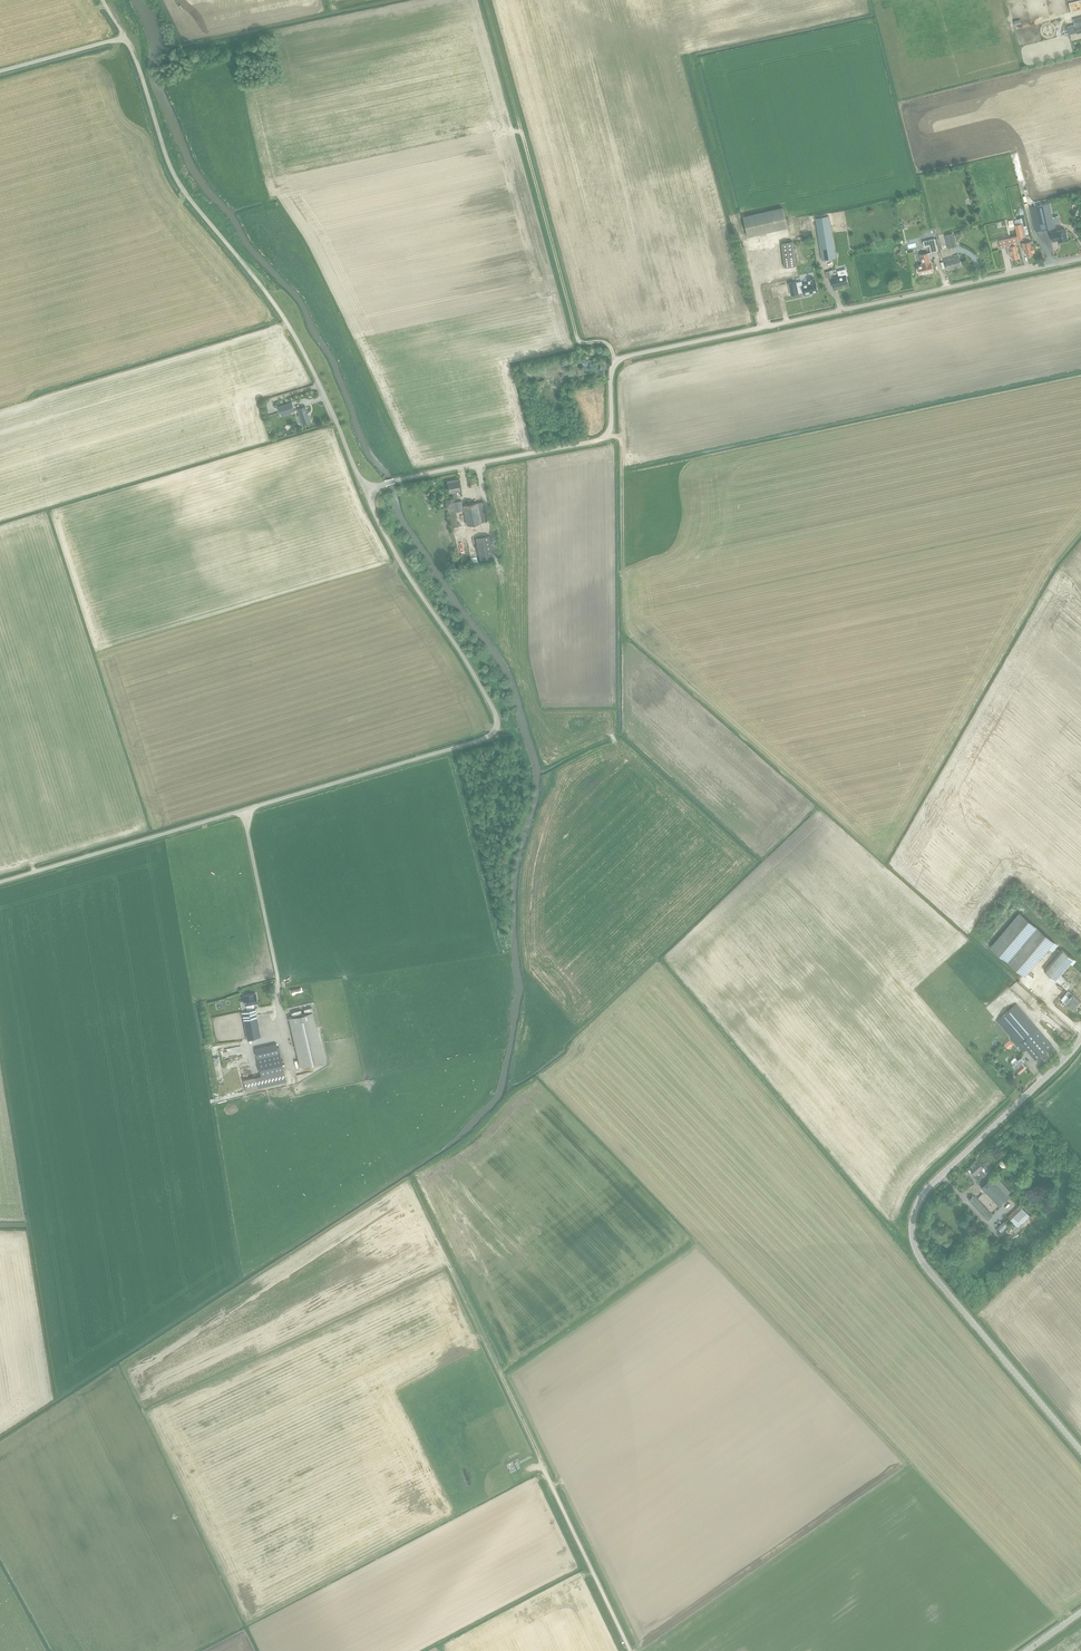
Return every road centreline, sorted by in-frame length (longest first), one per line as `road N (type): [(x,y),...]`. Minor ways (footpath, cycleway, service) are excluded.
road 1 (unclassified): [(366,491),(600,440),(611,427),(612,366),(625,357),(1080,259)]
road 2 (unclassified): [(0,882),(493,733),(489,702),(404,569),(366,491)]
road 3 (unclassified): [(366,491),(281,314),(175,177),(137,63),(102,0)]
road 4 (tertiary): [(1080,1452),(930,1272),(912,1234),(924,1192),(1080,1039)]
road 5 (unclassified): [(630,1650),(545,1472)]
road 6 (track): [(124,37),(0,72)]

